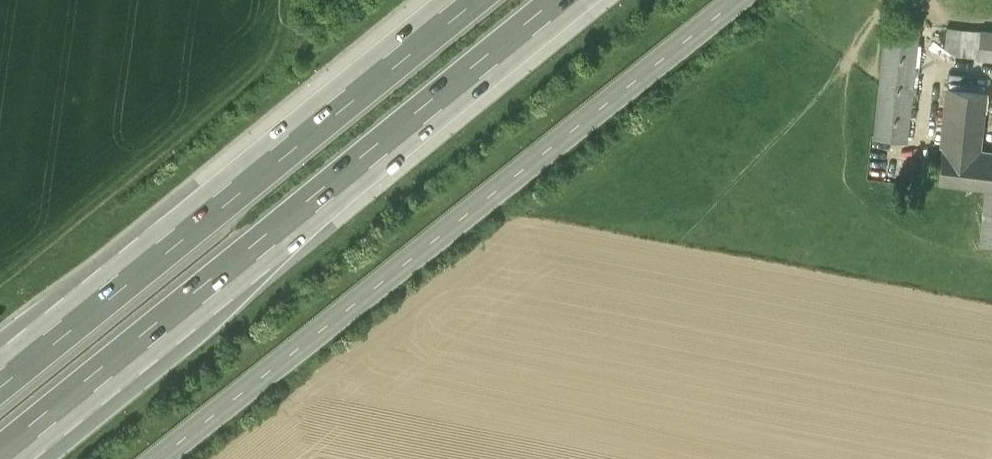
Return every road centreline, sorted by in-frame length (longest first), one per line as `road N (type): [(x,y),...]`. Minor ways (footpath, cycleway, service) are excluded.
road 1 (unclassified): [(736,0),(159,458)]
road 2 (motorway): [(10,458),(582,0)]
road 3 (motorway): [(460,0),(0,371)]

